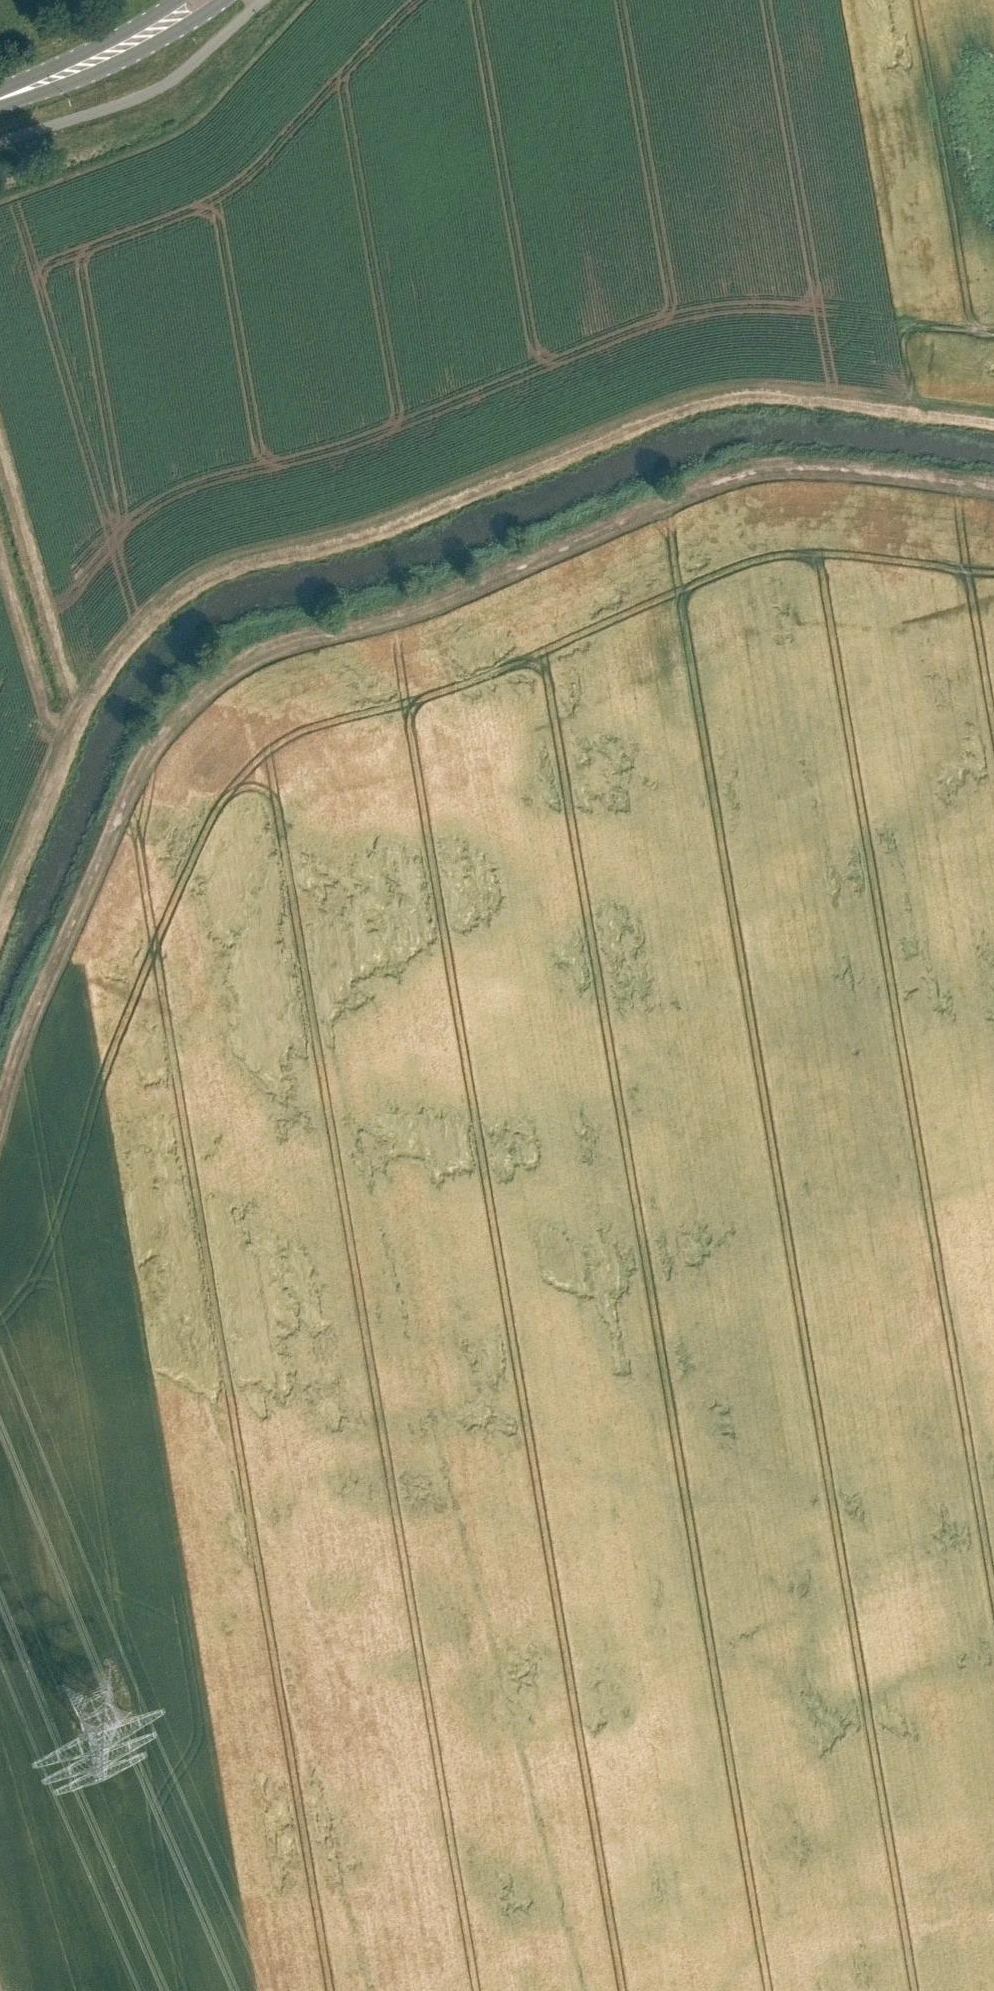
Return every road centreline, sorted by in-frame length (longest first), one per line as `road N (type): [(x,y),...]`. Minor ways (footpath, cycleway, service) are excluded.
road 1 (secondary): [(0,100),(148,42),(208,0)]

